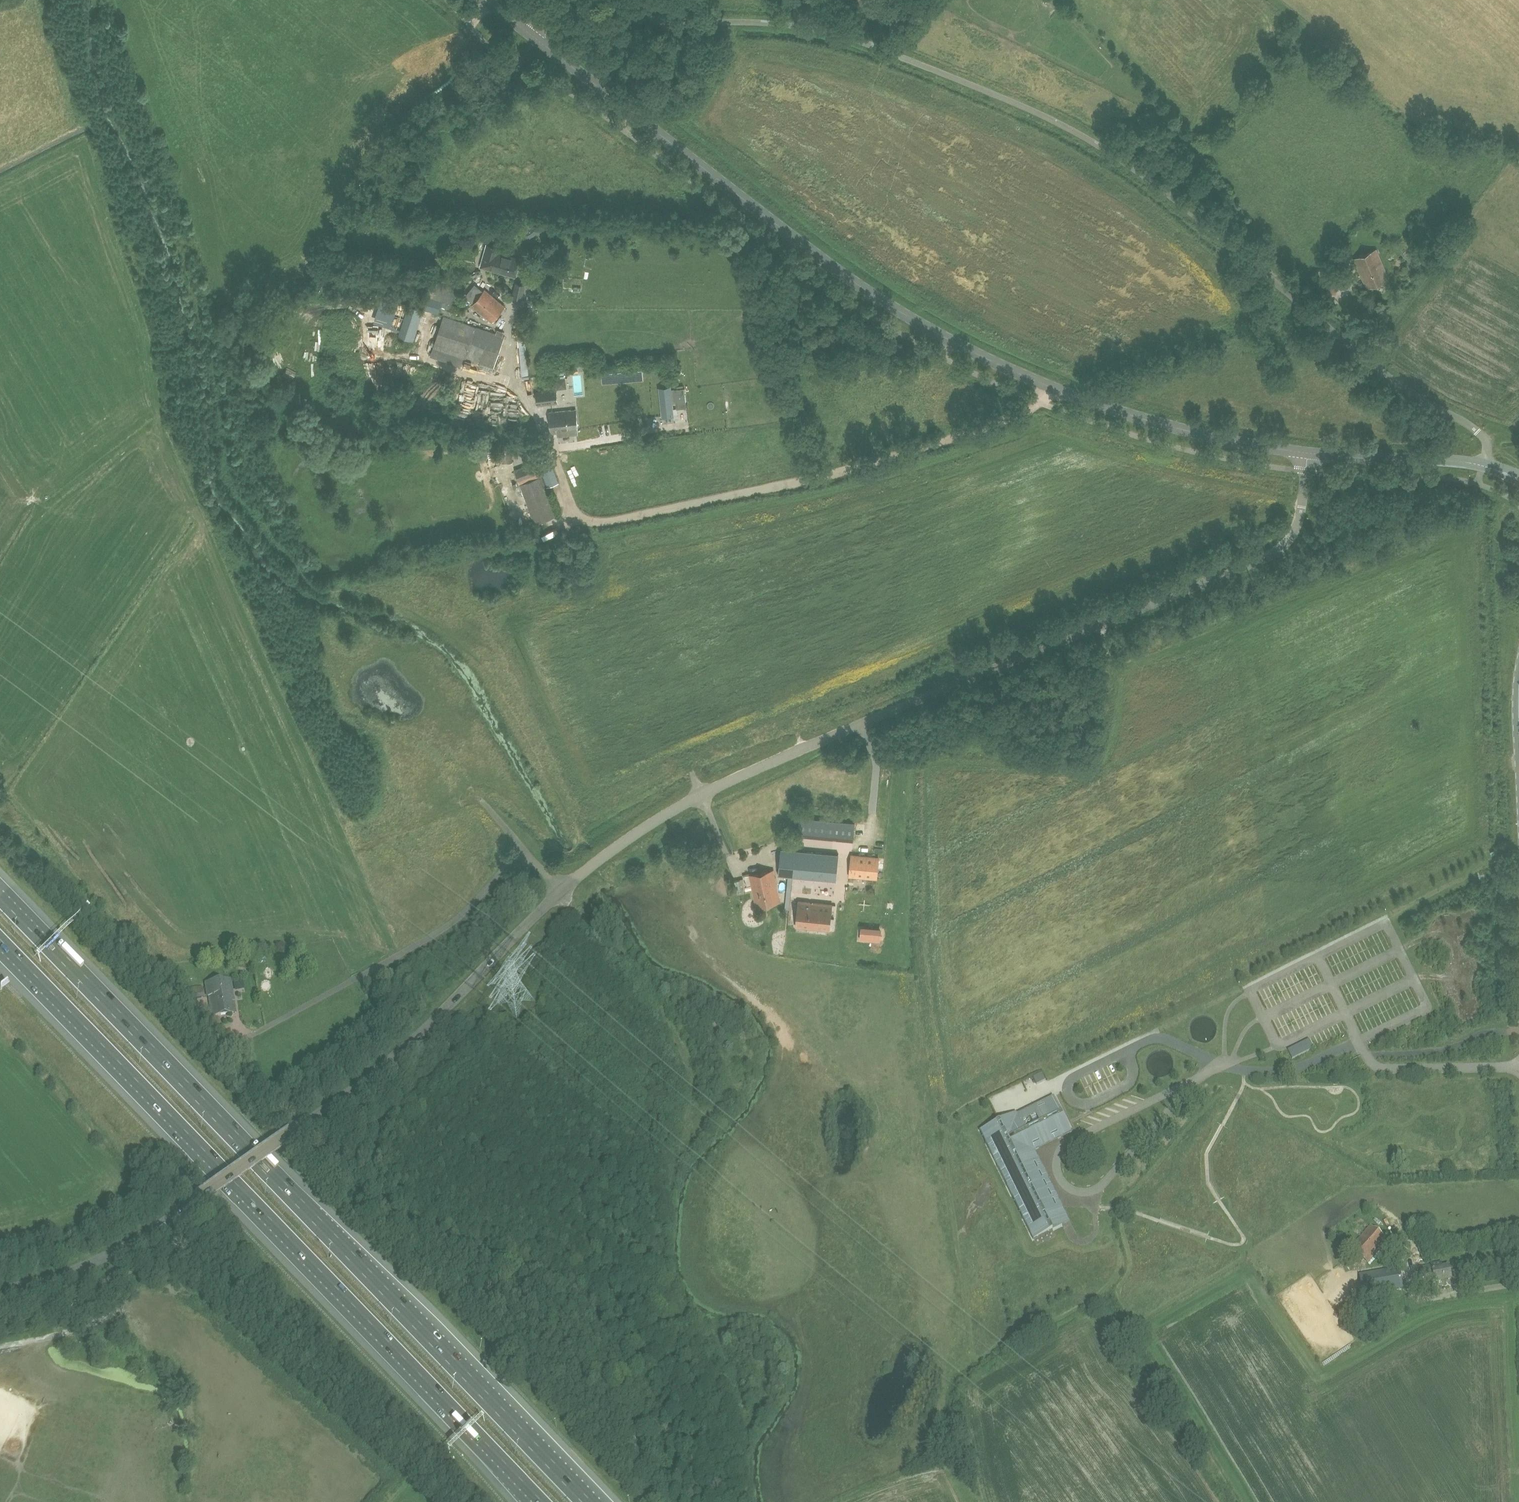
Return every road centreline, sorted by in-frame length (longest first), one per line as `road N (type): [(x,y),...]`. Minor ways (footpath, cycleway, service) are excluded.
road 1 (unclassified): [(0,1290),(110,1254),(292,1133),(422,1032),(560,888),(670,811),(1284,546),(1300,522),(1312,455)]
road 2 (unclassified): [(1485,467),(1487,443),(1474,429),(1418,399),(1171,196),(1106,150),(991,94),(854,40),(791,25),(552,23),(531,36)]
road 3 (secondary): [(1312,455),(1210,439),(1080,399),(958,345),(872,293),(531,36)]
road 4 (motorway): [(588,1501),(0,892)]
road 5 (motorway): [(0,945),(537,1501)]
road 6 (track): [(513,303),(510,367),(585,524),(850,470),(1019,416),(1050,388)]
road 7 (secondary): [(1485,467),(1312,455)]
road 8 (track): [(1189,156),(1273,263),(1273,280)]

